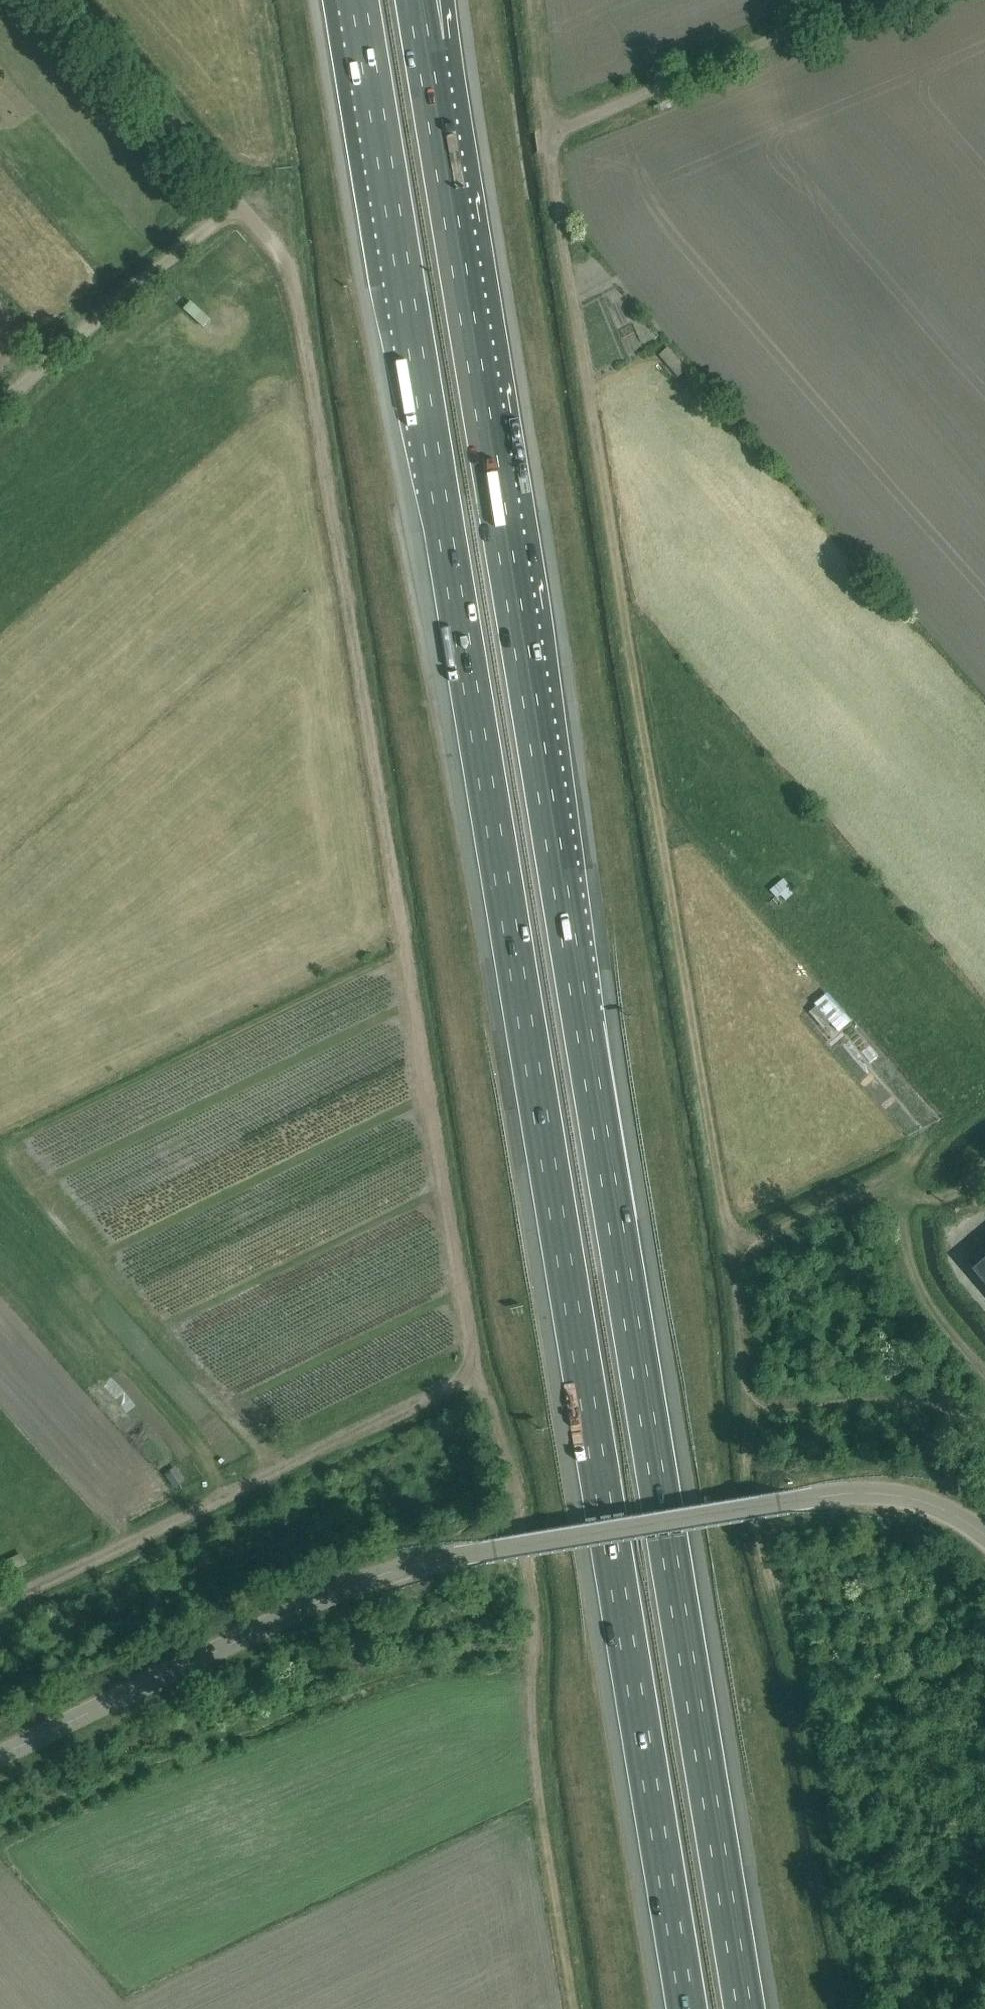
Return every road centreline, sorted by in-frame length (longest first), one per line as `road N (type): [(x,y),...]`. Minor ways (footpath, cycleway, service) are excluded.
road 1 (motorway): [(359,0),(688,2008)]
road 2 (motorway): [(747,2008),(423,46)]
road 3 (track): [(572,2008),(533,1746),(536,1622),(519,1512),(474,1379),(298,301),(286,260),(271,240)]
road 4 (track): [(984,1419),(889,1397),(751,1404),(550,173)]
road 5 (unclassified): [(0,1755),(361,1588),(439,1560),(779,1502)]
road 6 (track): [(474,1379),(0,1607)]
road 7 (unclassified): [(550,173),(546,135),(859,0)]
road 8 (track): [(731,1247),(835,1199),(889,1196),(903,1214),(933,1307),(984,1372)]
road 9 (unclassified): [(271,240),(61,0)]
road 10 (track): [(0,407),(235,201)]
road 11 (unclassified): [(984,1533),(913,1497),(779,1502)]

